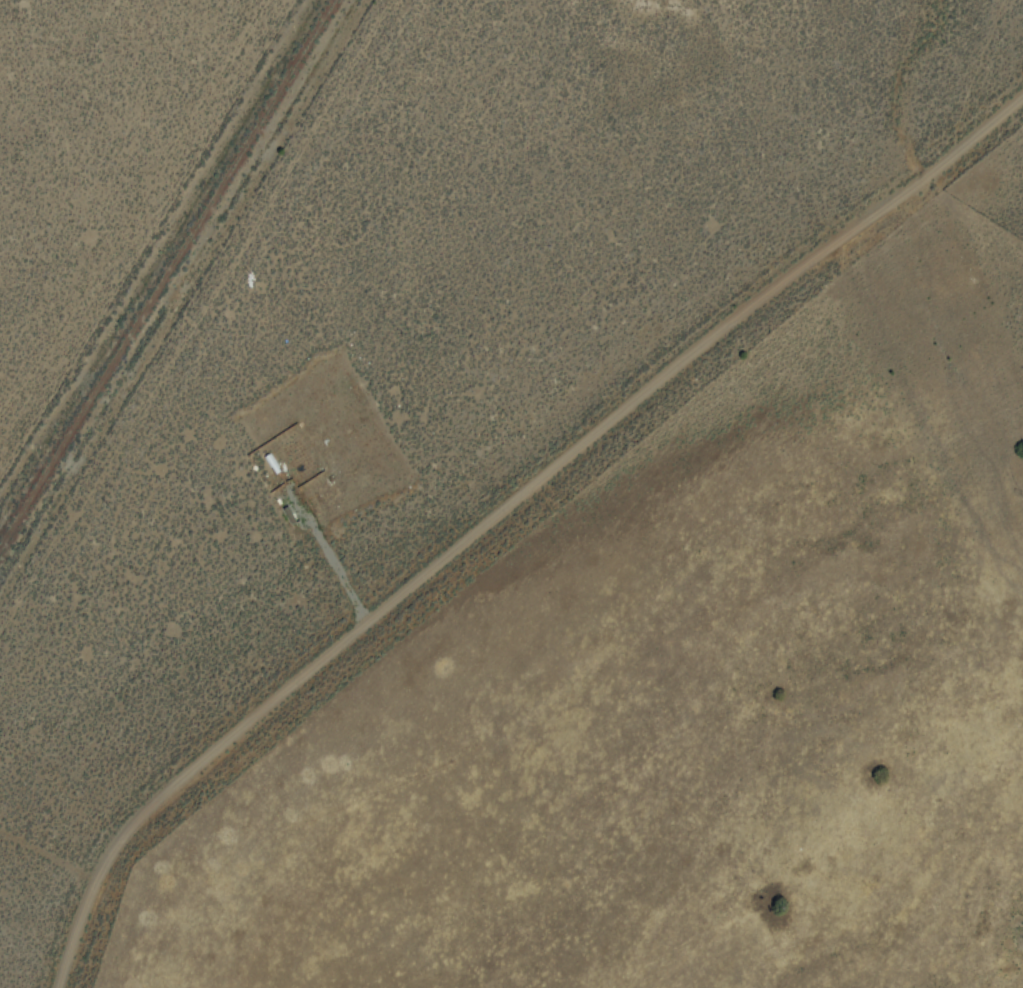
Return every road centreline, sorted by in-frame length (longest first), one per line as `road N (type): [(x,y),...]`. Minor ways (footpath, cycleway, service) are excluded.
road 1 (residential): [(61,987),(109,858),(142,818),(766,296),(1022,98)]
road 2 (track): [(0,593),(367,0)]

